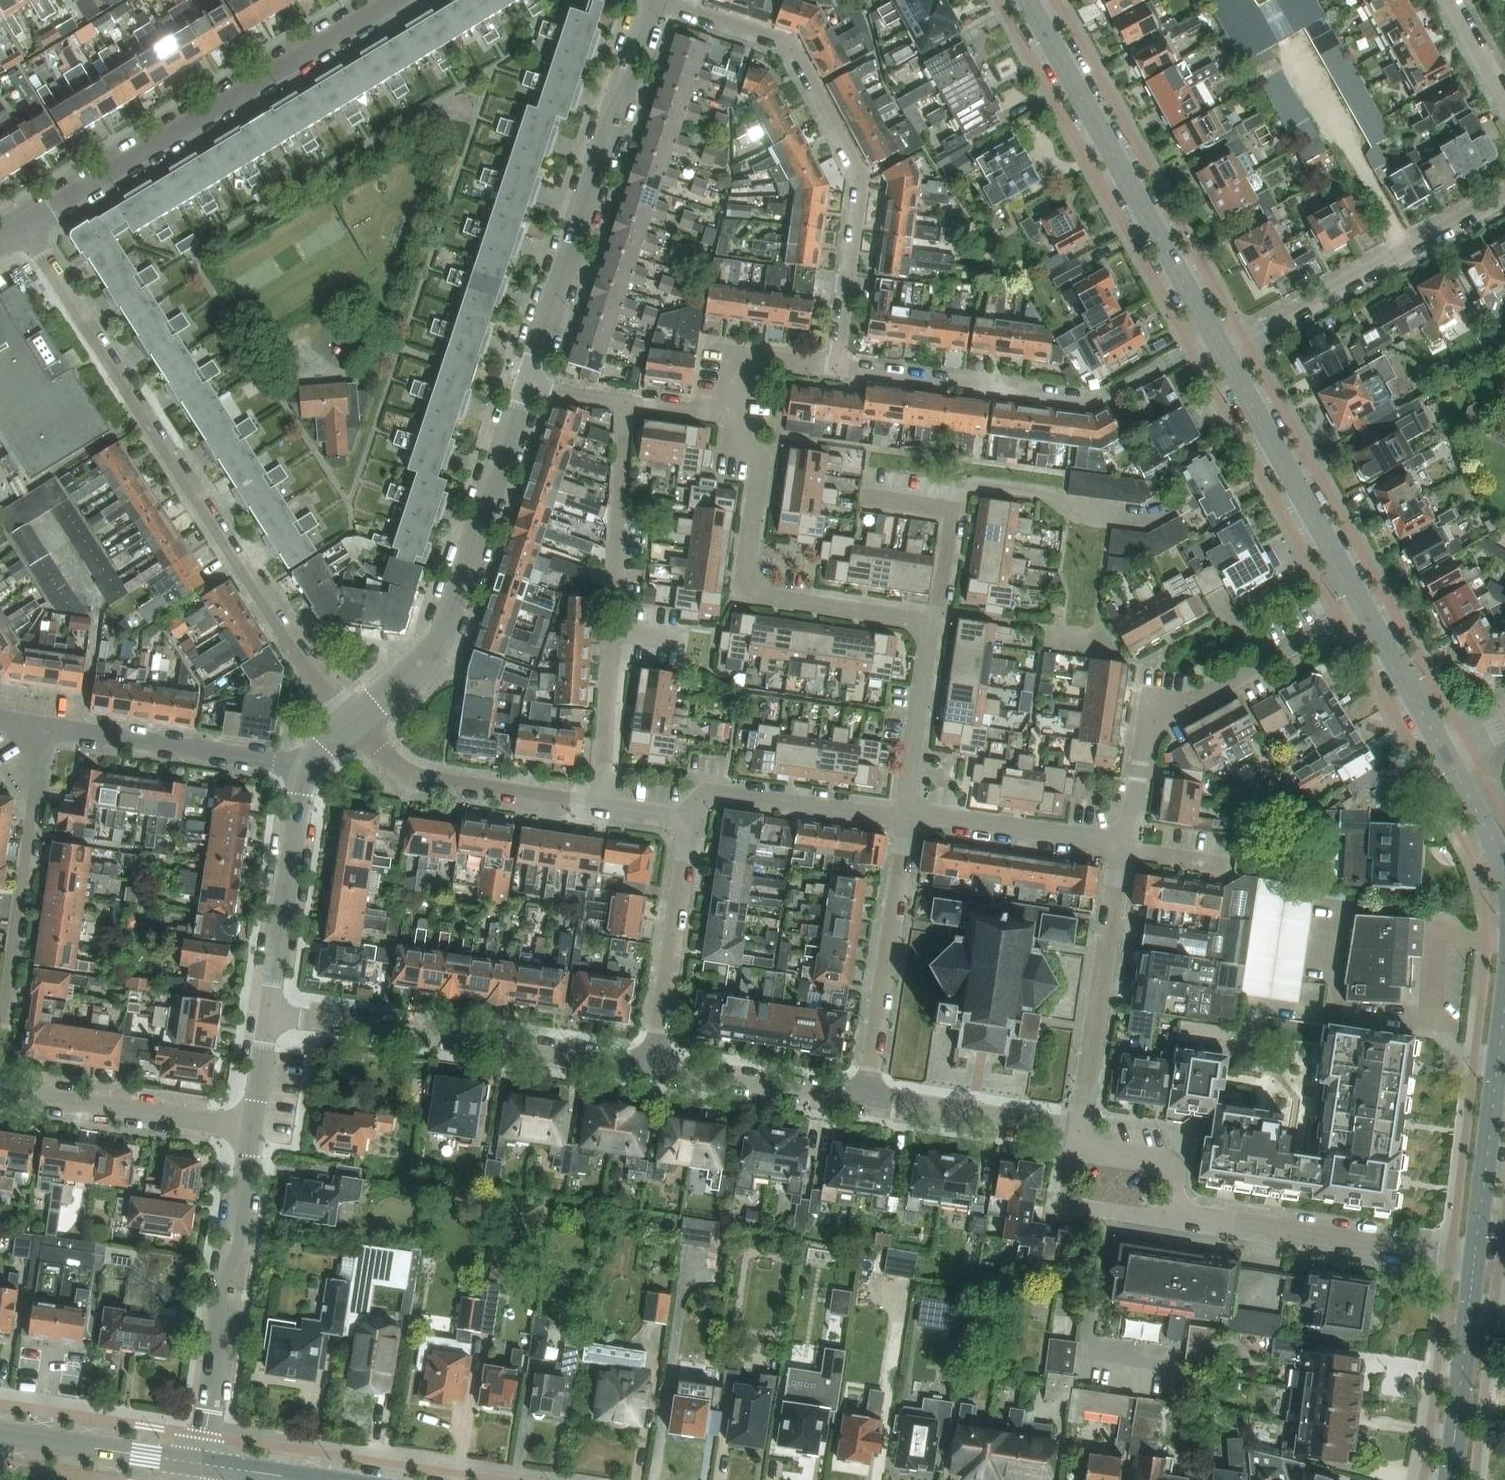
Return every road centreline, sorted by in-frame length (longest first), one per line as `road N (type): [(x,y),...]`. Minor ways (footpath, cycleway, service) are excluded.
road 1 (unclassified): [(352,720),(285,639),(19,226)]
road 2 (residential): [(665,0),(793,42),(866,177),(840,364)]
road 3 (residential): [(1475,1262),(1181,1211),(1168,1167),(1076,1150),(1079,1130)]
road 4 (tertiary): [(19,226),(393,0)]
road 5 (tertiary): [(526,382),(651,0)]
road 6 (residential): [(840,364),(853,372),(1087,403),(1218,344)]
road 7 (secondary): [(1218,344),(1027,0)]
road 8 (tertiary): [(352,720),(421,664),(443,632),(526,382)]
road 9 (residential): [(650,1067),(268,1014)]
road 10 (residential): [(931,624),(739,595),(759,459),(733,418)]
road 11 (tertiary): [(200,1464),(253,1129)]
road 12 (residential): [(1124,848),(1146,725),(1331,623)]
road 13 (residential): [(1504,191),(1232,344),(1218,344)]
road 14 (residential): [(0,1046),(43,727)]
road 15 (secondary): [(1363,605),(1218,344)]
road 16 (unclassified): [(307,767),(43,727)]
road 17 (secondary): [(1475,1262),(1504,1000)]
road 18 (residential): [(1079,1130),(1121,870)]
road 19 (residential): [(863,1096),(901,837)]
road 20 (residential): [(253,1129),(0,1095)]
road 21 (tertiary): [(268,1014),(307,767)]
road 22 (residential): [(570,798),(408,773),(352,720)]
road 23 (residential): [(904,817),(695,790),(691,817)]
road 24 (unclassified): [(650,1067),(687,843)]
road 25 (residential): [(1124,848),(904,817)]
road 26 (residential): [(1079,1130),(863,1096)]
road 27 (unclassified): [(863,1096),(650,1067)]
road 28 (secondary): [(200,1464),(0,1433)]
road 29 (residential): [(904,817),(931,624)]
road 30 (residential): [(614,589),(626,403)]
road 31 (residential): [(600,803),(611,627)]
road 32 (secondary): [(1447,757),(1363,605)]
road 33 (residential): [(733,418),(743,350),(816,361)]
road 34 (secondary): [(1453,1454),(1468,1314)]
road 35 (secondary): [(1504,872),(1447,757)]

